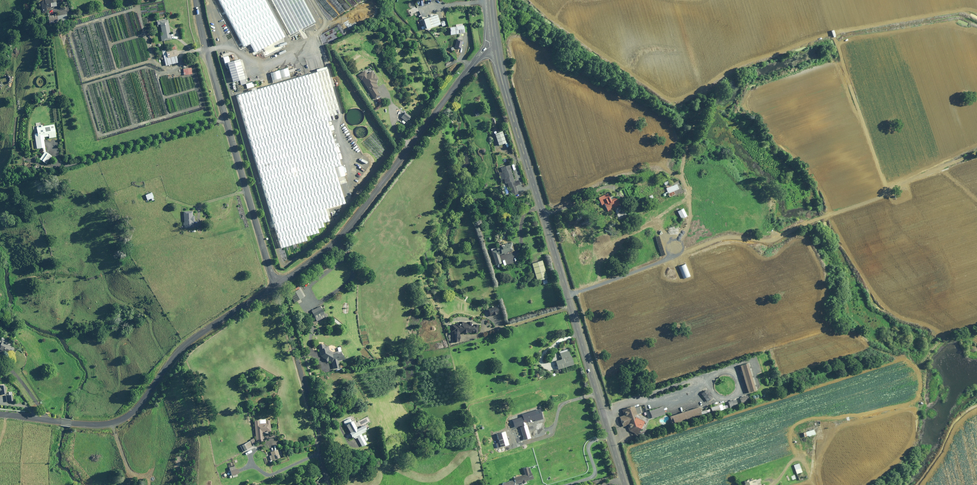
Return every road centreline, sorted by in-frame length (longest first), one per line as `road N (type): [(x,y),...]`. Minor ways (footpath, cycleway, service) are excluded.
road 1 (secondary): [(625,484),(494,46)]
road 2 (track): [(568,296),(722,238),(775,240),(976,152)]
road 3 (unclassified): [(0,414),(86,424),(122,420),(190,342),(275,286)]
road 4 (unclassified): [(275,286),(336,242),(494,46)]
road 5 (unclassified): [(275,286),(197,0)]
road 6 (unclassified): [(332,484),(275,286)]

